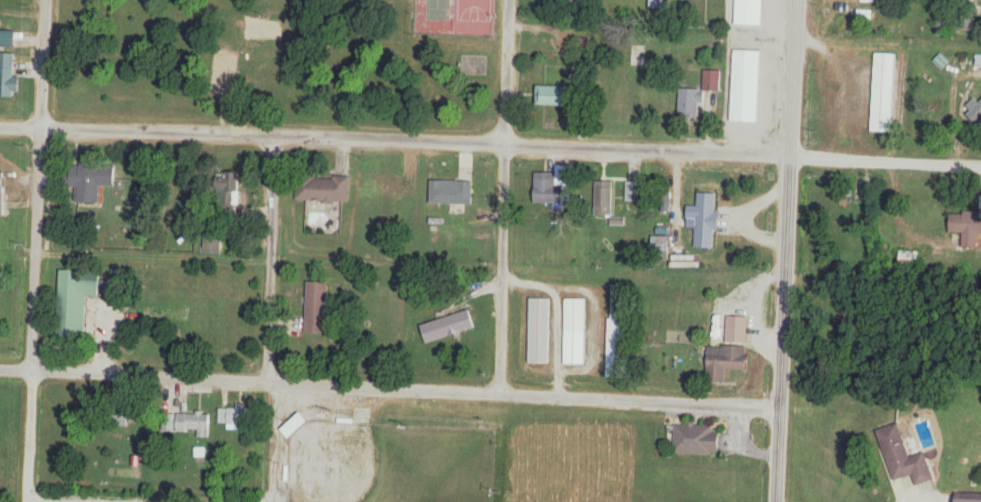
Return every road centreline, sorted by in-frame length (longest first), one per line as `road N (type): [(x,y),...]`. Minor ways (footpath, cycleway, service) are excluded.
road 1 (residential): [(980,159),(0,127)]
road 2 (residential): [(779,405),(0,374)]
road 3 (residential): [(776,501),(803,0)]
road 4 (residential): [(31,501),(48,0)]
road 5 (residential): [(502,392),(511,0)]
road 6 (residential): [(269,383),(274,135)]

